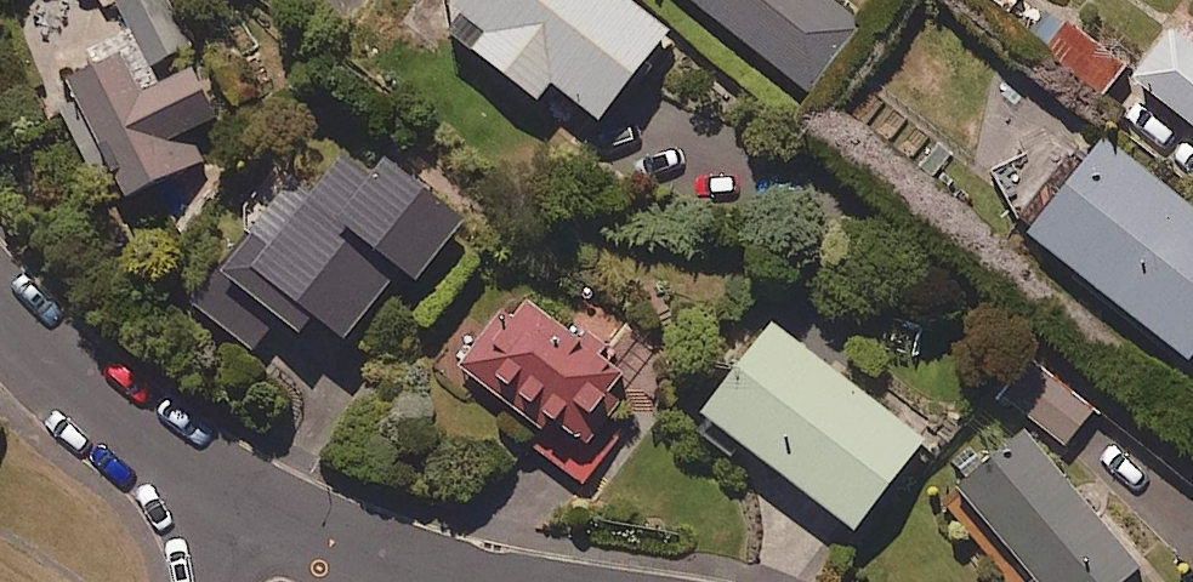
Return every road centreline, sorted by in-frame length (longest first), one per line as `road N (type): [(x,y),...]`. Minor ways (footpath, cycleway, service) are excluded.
road 1 (residential): [(224,509),(0,309)]
road 2 (residential): [(402,581),(224,509)]

